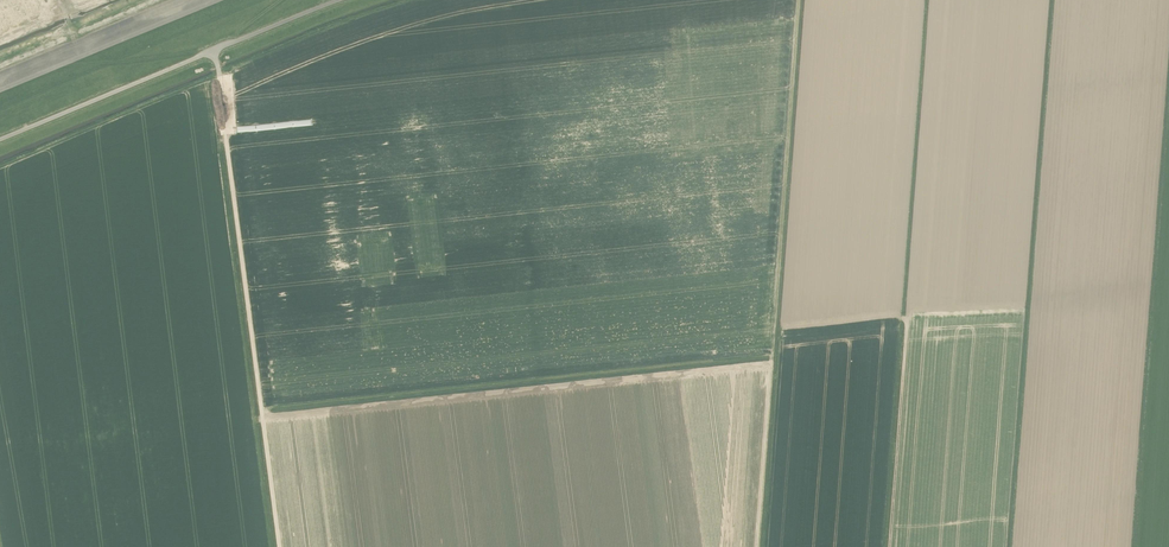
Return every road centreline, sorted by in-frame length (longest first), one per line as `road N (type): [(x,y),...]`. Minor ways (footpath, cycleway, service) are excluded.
road 1 (track): [(279,546),(214,49)]
road 2 (track): [(0,90),(220,0)]
road 3 (track): [(214,49),(58,66)]

